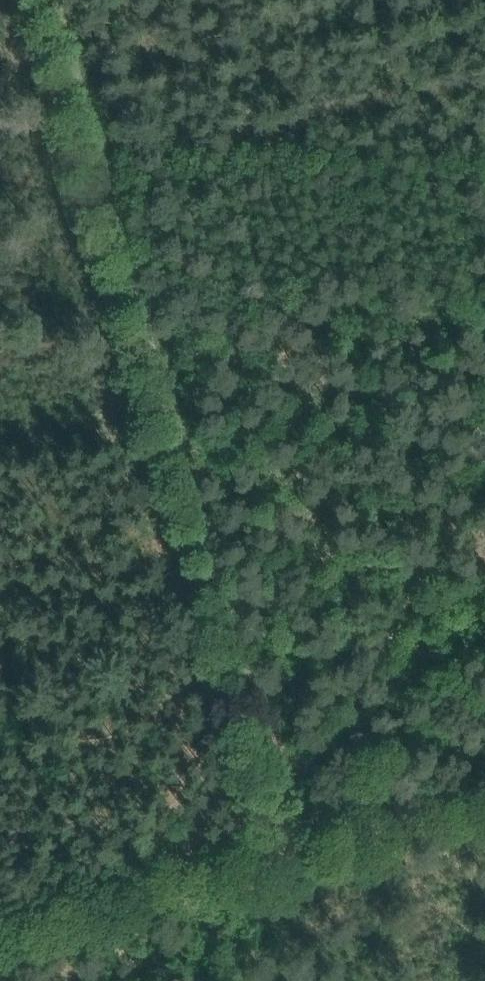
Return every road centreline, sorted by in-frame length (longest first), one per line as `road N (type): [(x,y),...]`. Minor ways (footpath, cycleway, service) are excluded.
road 1 (track): [(287,846),(86,149)]
road 2 (track): [(484,791),(287,846)]
road 3 (track): [(86,149),(45,0)]

